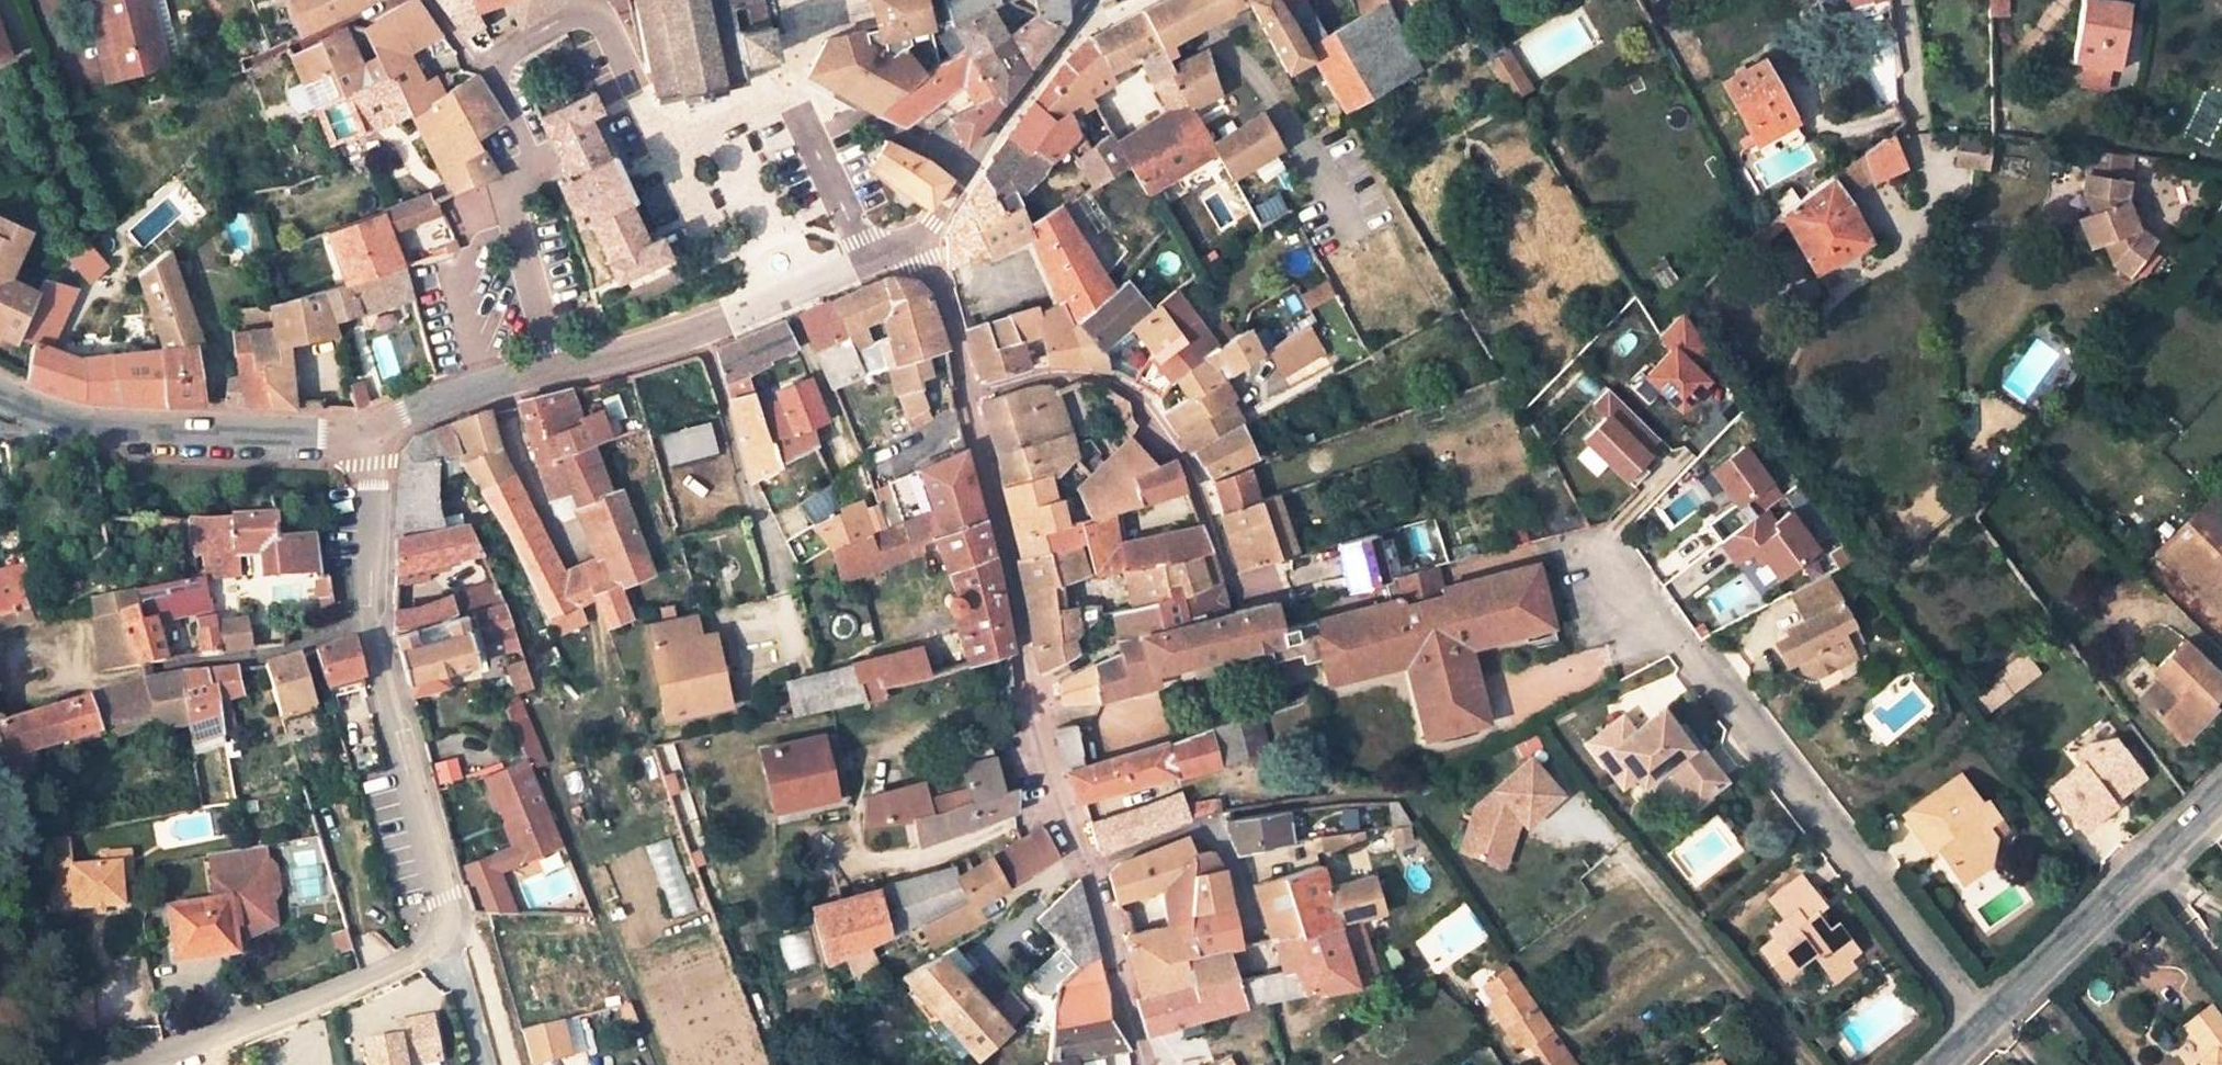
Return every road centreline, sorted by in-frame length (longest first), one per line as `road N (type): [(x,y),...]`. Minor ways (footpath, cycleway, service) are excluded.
road 1 (residential): [(1988,1022),(1596,545)]
road 2 (residential): [(1085,861),(1038,719),(972,395)]
road 3 (residential): [(972,395),(1060,372),(1112,383),(1186,461),(1232,586),(1279,576)]
road 4 (residential): [(429,0),(469,58),(492,62),(530,154),(509,203),(550,372)]
road 5 (tertiary): [(550,372),(702,332),(923,242)]
road 6 (residential): [(375,627),(288,652),(79,687),(4,688)]
road 7 (tertiary): [(0,399),(28,414),(122,427),(368,429)]
road 8 (residential): [(145,1064),(241,1037),(458,932)]
road 9 (unclassified): [(1988,1022),(2221,795)]
road 10 (residential): [(375,627),(458,932)]
road 11 (residential): [(1085,861),(1205,822),(1220,829),(1250,938)]
road 12 (tertiary): [(967,168),(1099,0)]
road 13 (residential): [(368,429),(375,627)]
road 14 (tertiary): [(368,429),(550,372)]
road 15 (residential): [(1134,1038),(1085,861)]
road 16 (residential): [(967,168),(853,119),(811,139)]
road 17 (residential): [(972,395),(944,285),(923,242)]
road 18 (residential): [(458,932),(480,956),(511,1064)]
road 19 (residential): [(1903,0),(1918,135)]

